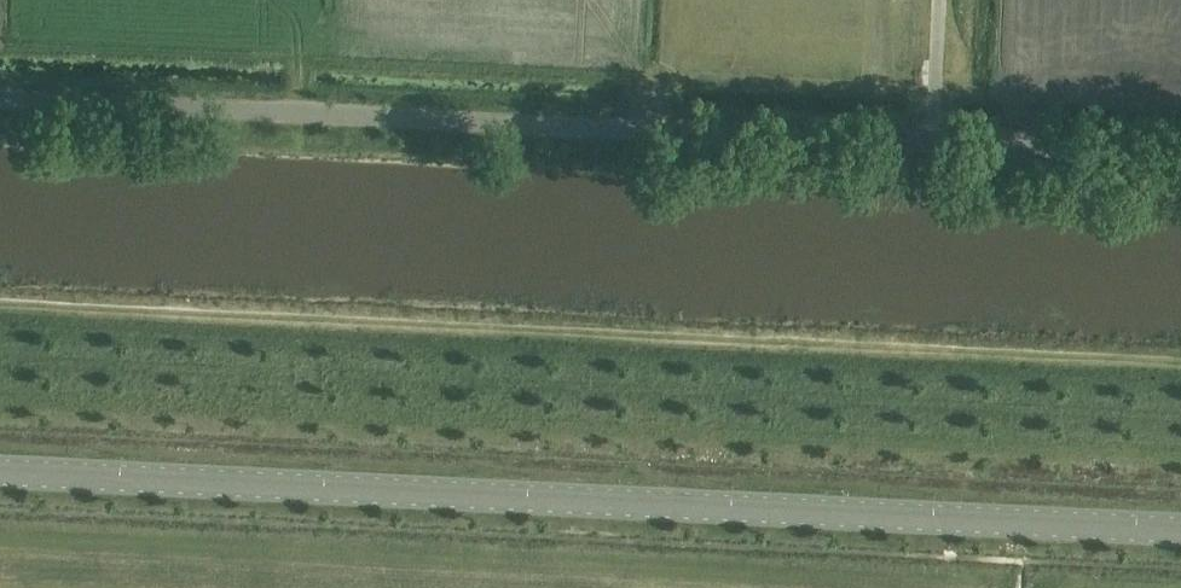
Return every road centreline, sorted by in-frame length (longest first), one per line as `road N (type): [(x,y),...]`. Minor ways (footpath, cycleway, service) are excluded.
road 1 (unclassified): [(1180,156),(0,97)]
road 2 (secondary): [(0,472),(1180,530)]
road 3 (track): [(0,308),(1180,366)]

